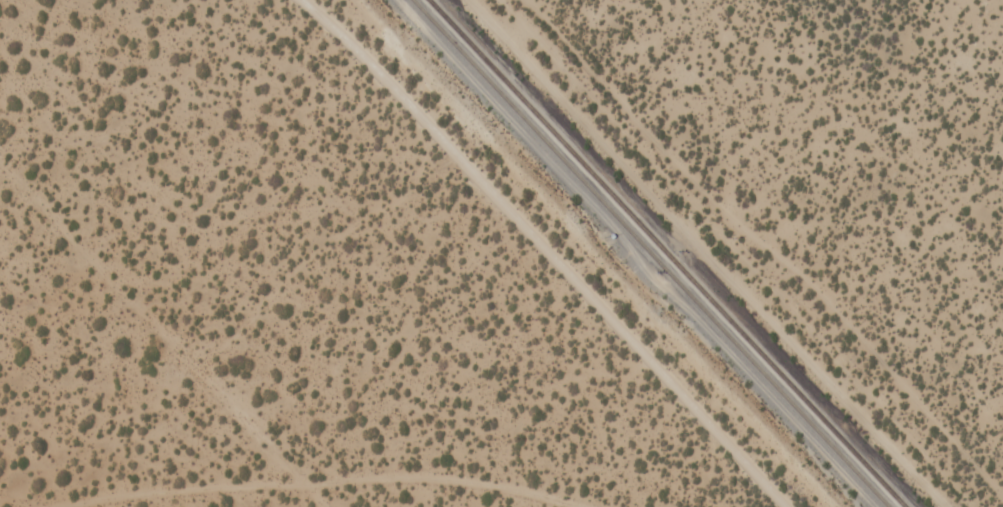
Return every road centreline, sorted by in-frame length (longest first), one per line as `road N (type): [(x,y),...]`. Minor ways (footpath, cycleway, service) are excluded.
road 1 (residential): [(786,506),(310,0)]
road 2 (track): [(1002,499),(787,251),(628,109),(527,0)]
road 3 (track): [(575,506),(304,490),(9,506)]

